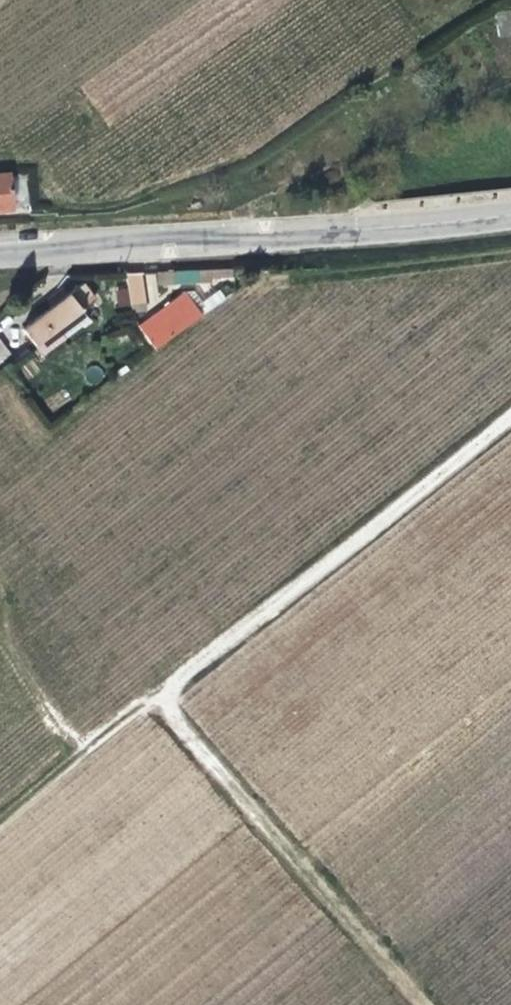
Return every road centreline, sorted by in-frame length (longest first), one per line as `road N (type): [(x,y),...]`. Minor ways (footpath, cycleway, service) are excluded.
road 1 (track): [(0,809),(510,406)]
road 2 (tertiary): [(0,248),(364,226),(510,208)]
road 3 (track): [(151,689),(428,1004)]

